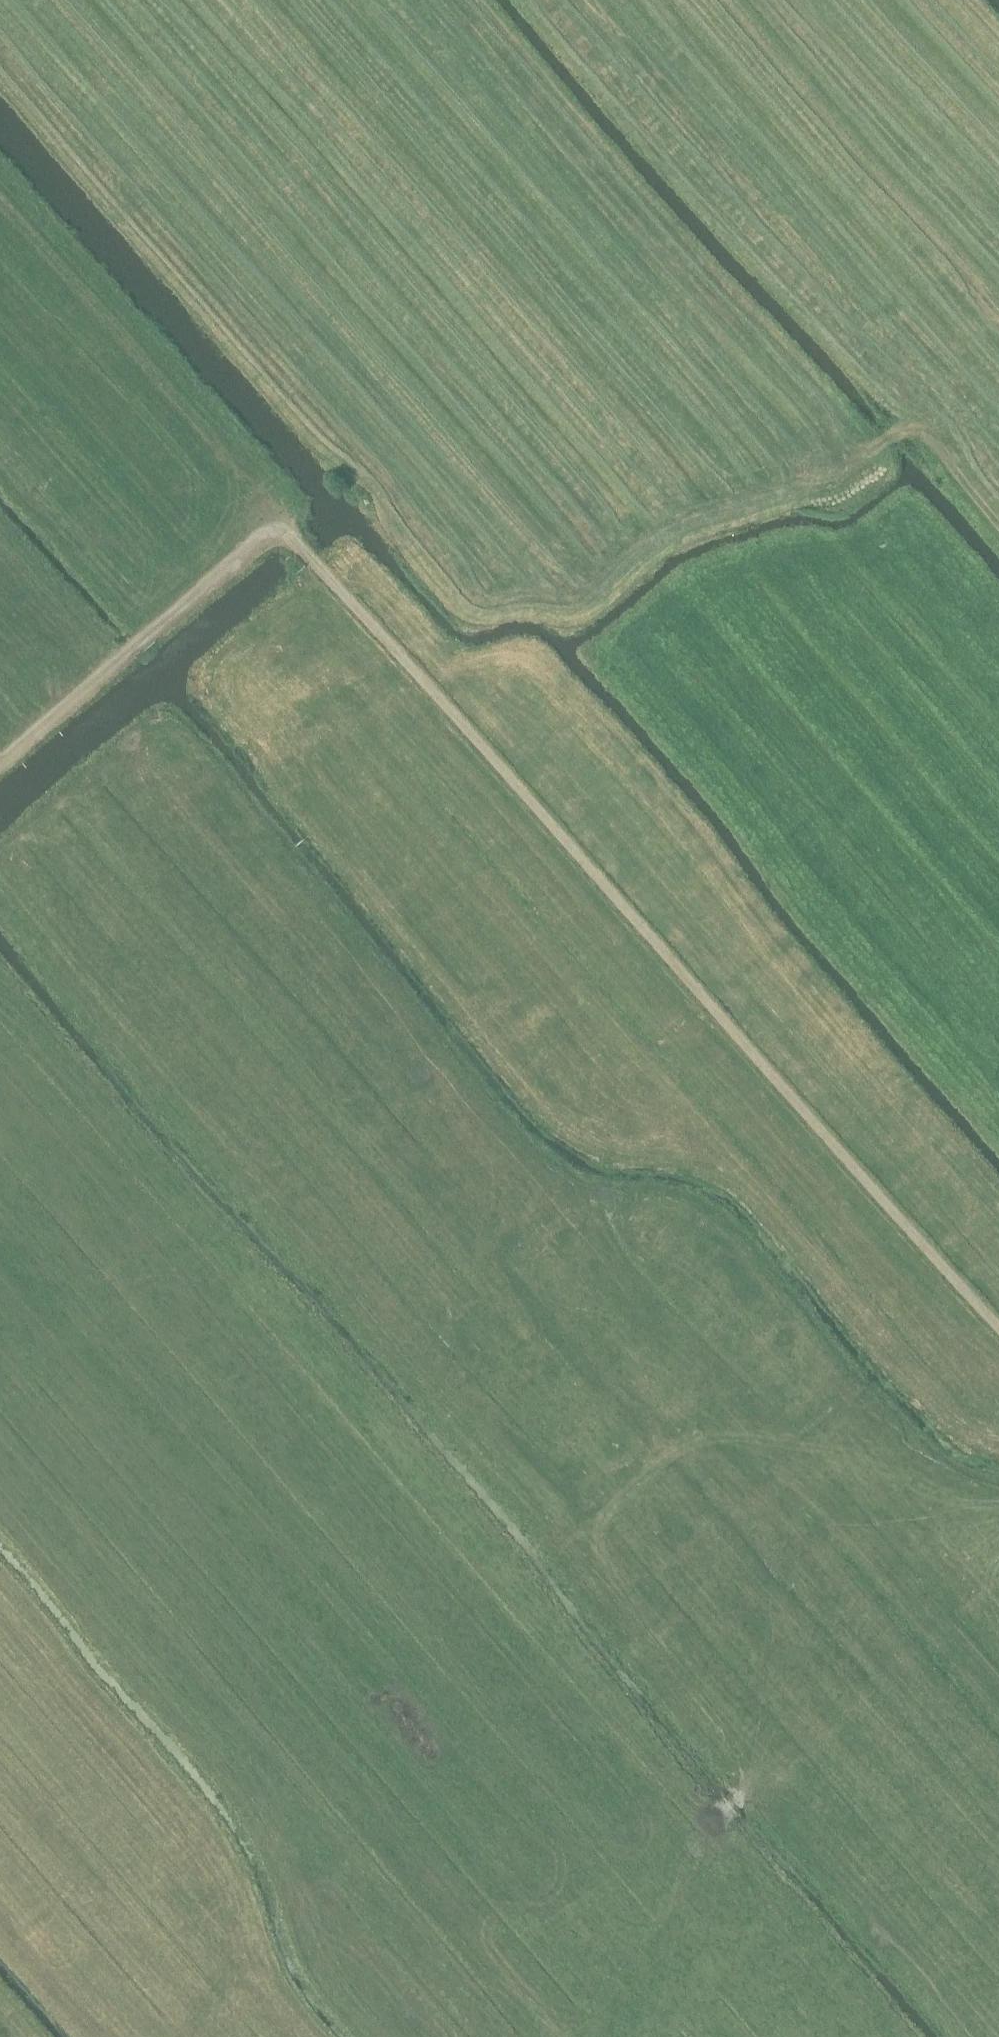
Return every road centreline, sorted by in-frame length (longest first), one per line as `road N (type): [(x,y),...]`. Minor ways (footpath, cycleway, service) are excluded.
road 1 (track): [(0,766),(261,536),(288,533),(998,1320)]
road 2 (track): [(718,1812),(885,1738),(998,1837)]

